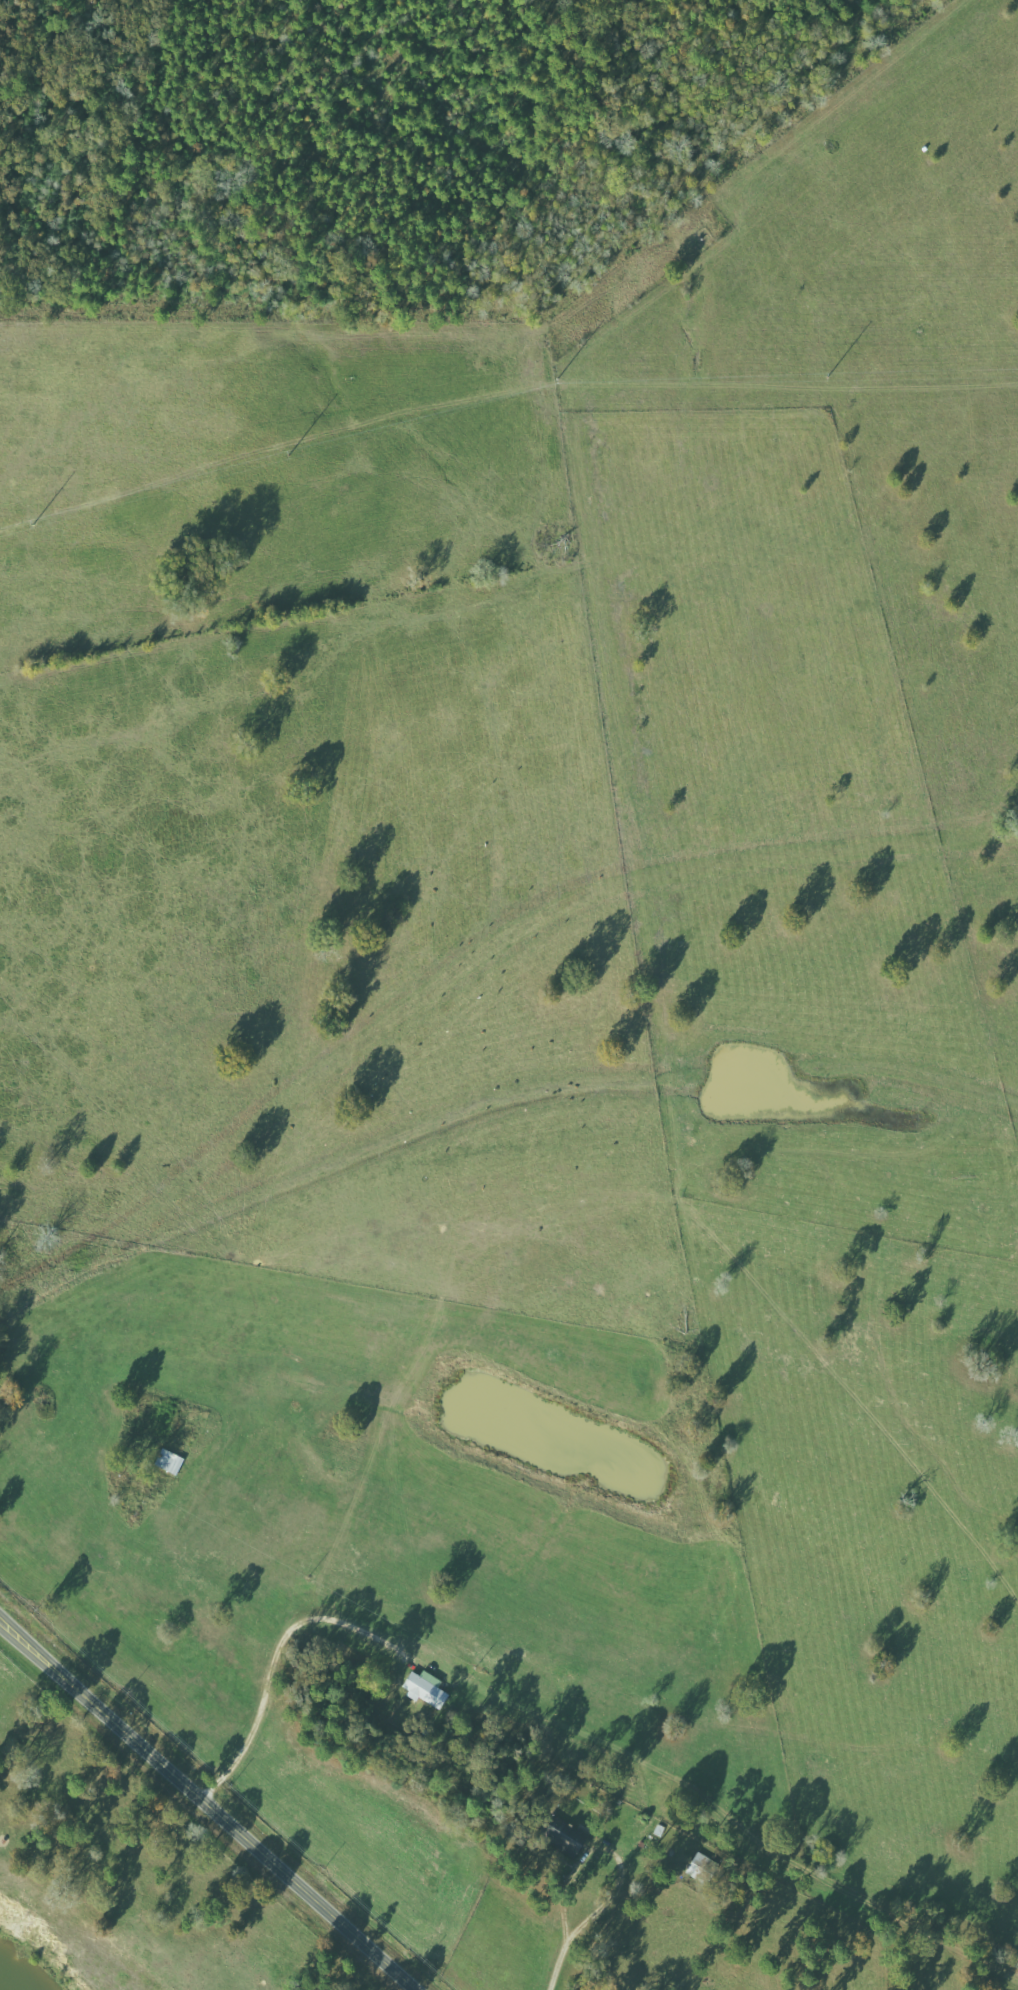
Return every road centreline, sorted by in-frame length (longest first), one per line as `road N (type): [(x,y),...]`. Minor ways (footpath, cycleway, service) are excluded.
road 1 (secondary): [(0,1621),(414,1989)]

